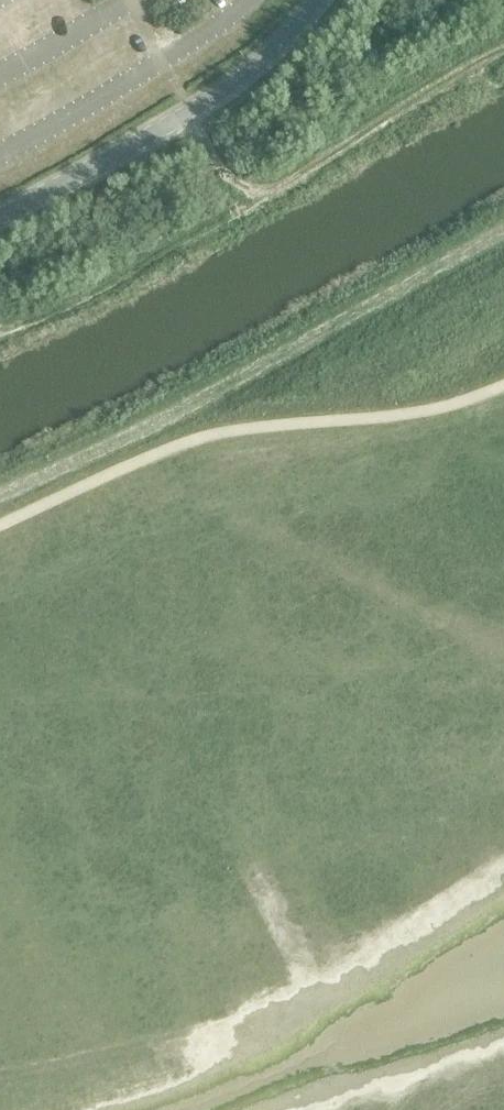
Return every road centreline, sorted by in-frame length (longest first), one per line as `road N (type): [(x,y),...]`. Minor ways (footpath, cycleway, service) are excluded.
road 1 (unclassified): [(0,216),(241,78),(317,0)]

